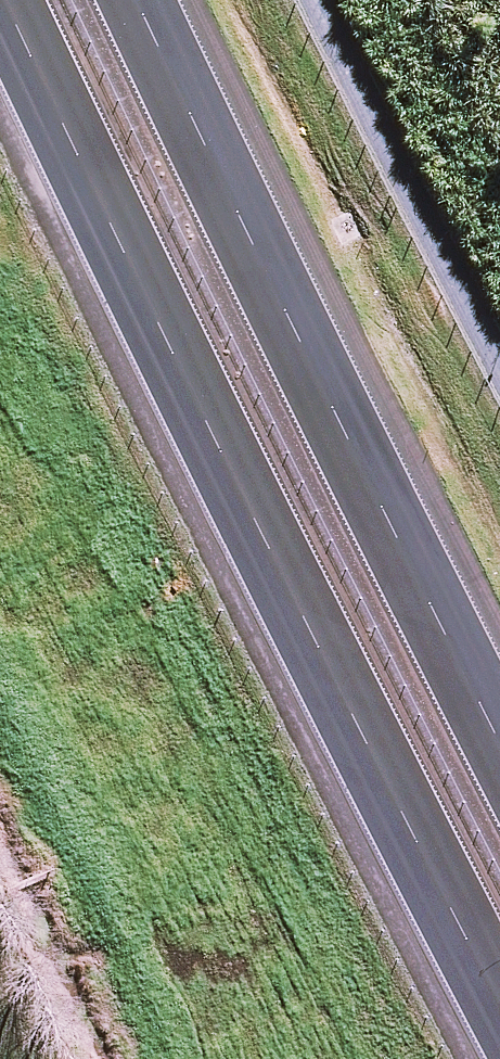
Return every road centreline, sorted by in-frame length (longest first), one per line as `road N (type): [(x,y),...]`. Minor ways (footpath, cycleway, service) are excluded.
road 1 (motorway): [(499,971),(251,493),(22,0)]
road 2 (motorway): [(150,0),(350,427),(499,712)]

